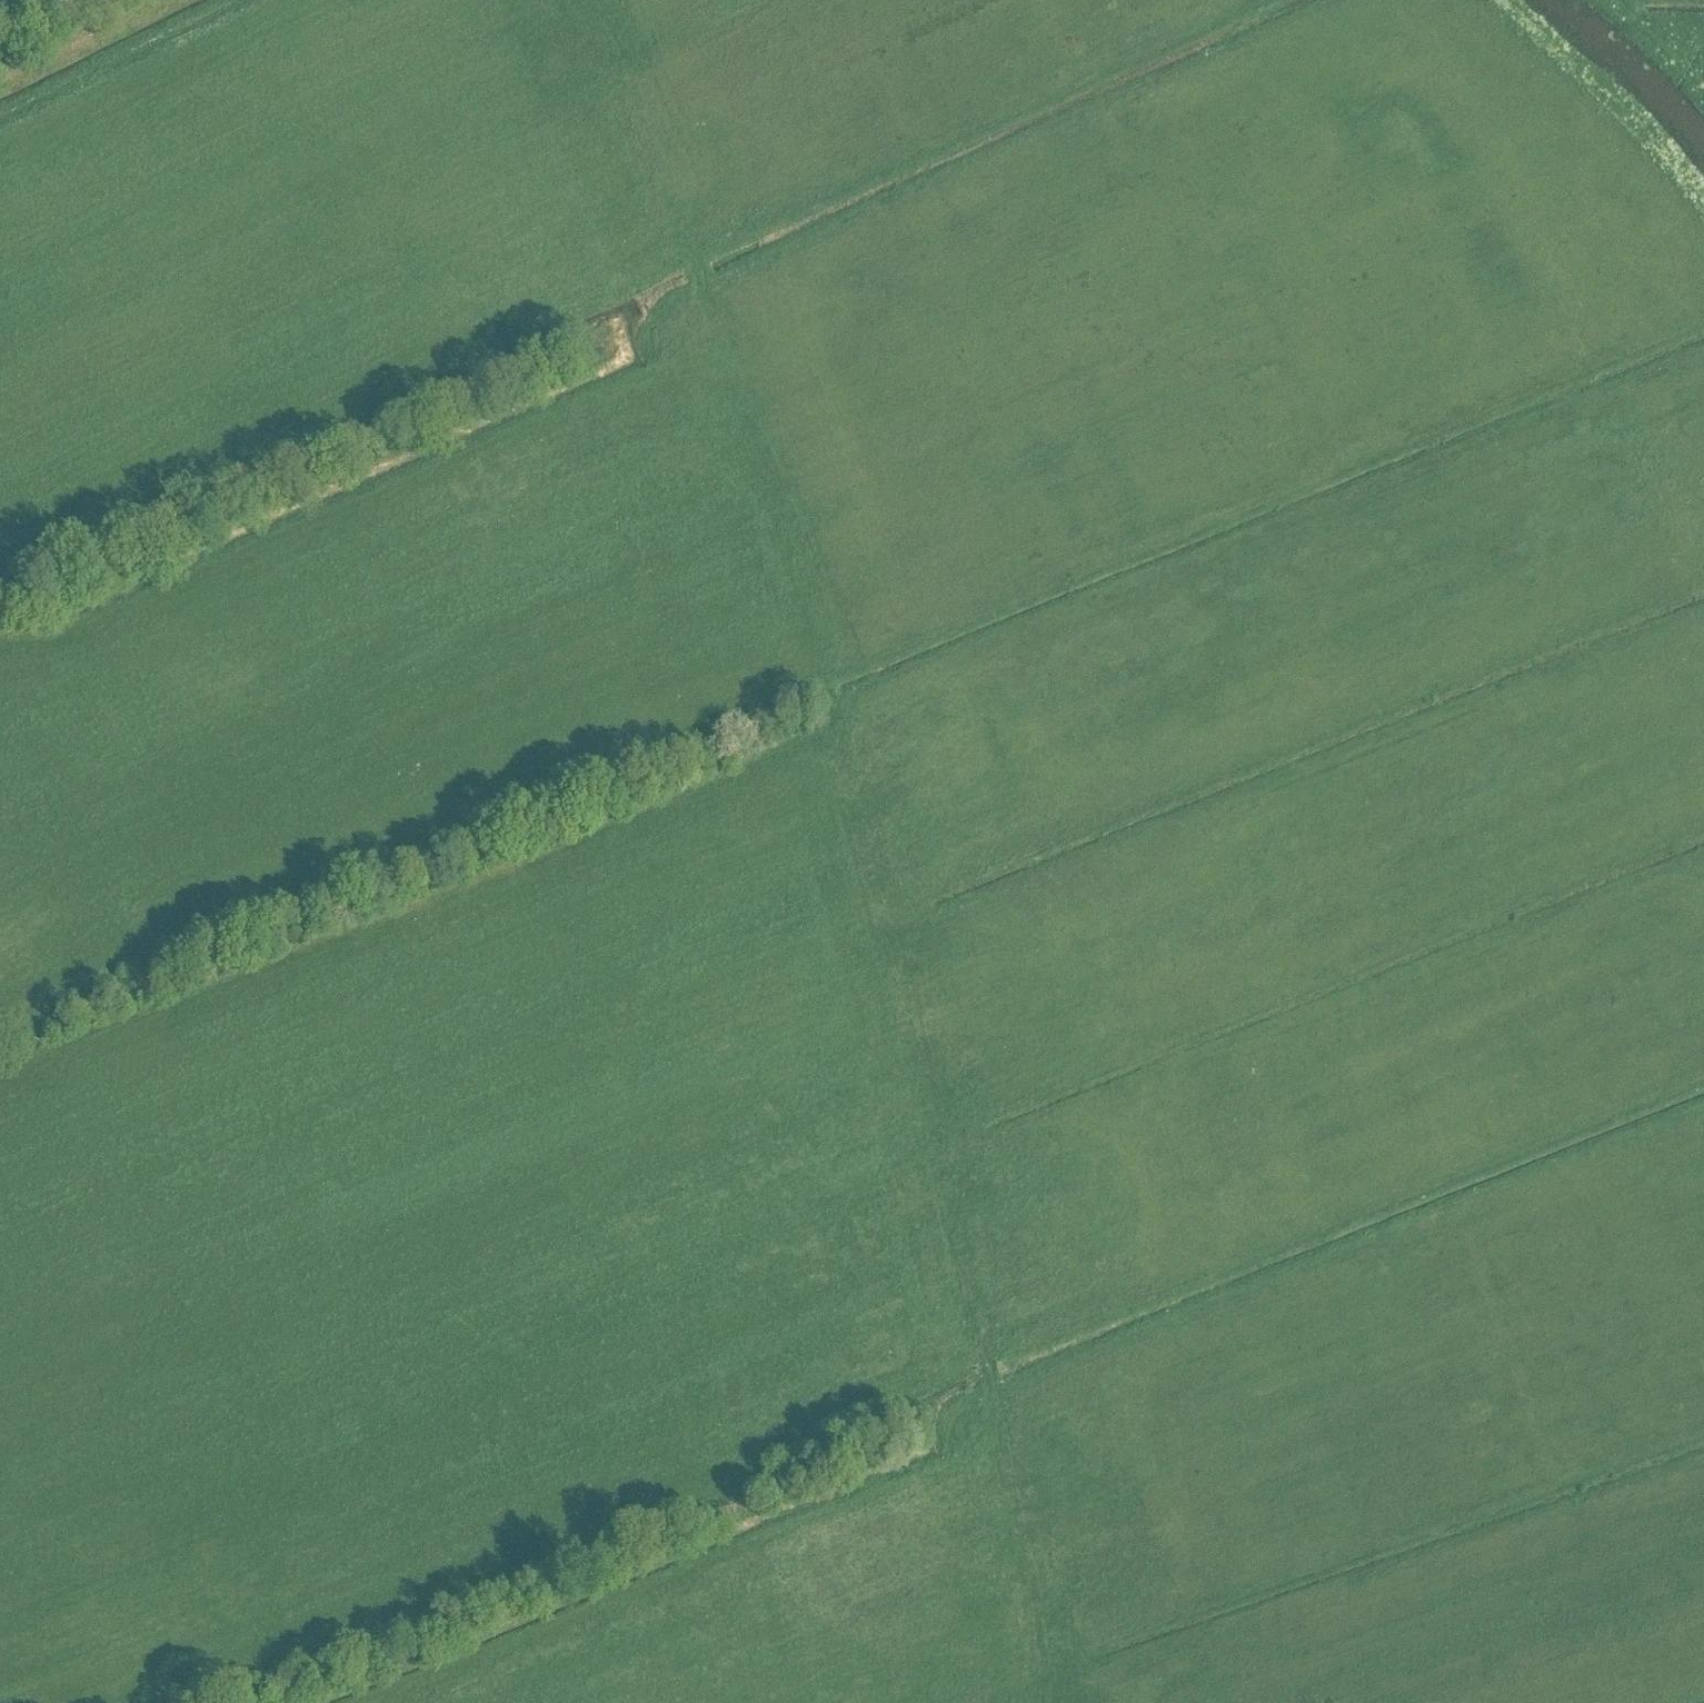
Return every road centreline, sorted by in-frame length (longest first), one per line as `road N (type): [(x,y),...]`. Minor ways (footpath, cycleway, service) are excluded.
road 1 (track): [(232,0),(0,118)]

